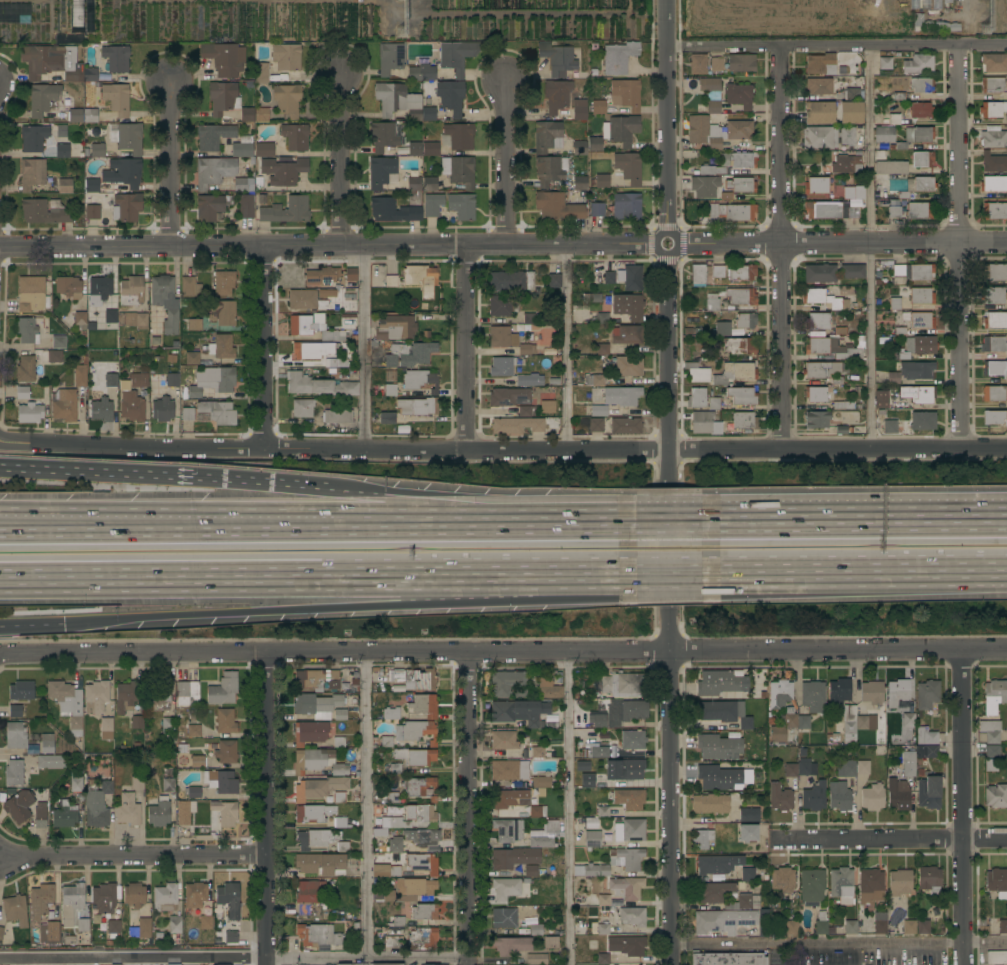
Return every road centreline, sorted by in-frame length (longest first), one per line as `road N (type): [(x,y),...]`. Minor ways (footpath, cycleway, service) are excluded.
road 1 (residential): [(0,658),(1006,649)]
road 2 (residential): [(264,447),(1006,447)]
road 3 (residential): [(673,964),(668,253)]
road 4 (tertiary): [(0,248),(658,245)]
road 5 (motorway): [(0,579),(644,575)]
road 6 (motorway): [(62,626),(405,601),(618,575)]
road 7 (motorway): [(575,517),(137,527)]
road 8 (residential): [(961,446),(959,44)]
road 9 (residential): [(784,447),(780,46)]
road 10 (residential): [(666,46),(1006,44)]
road 11 (tertiary): [(677,245),(1006,243)]
road 12 (motorway): [(326,490),(0,469)]
road 13 (residential): [(963,964),(962,649)]
road 14 (motorway): [(692,574),(1006,572)]
road 15 (residential): [(469,964),(466,652)]
road 16 (residential): [(268,964),(268,653)]
road 17 (motorway): [(1006,512),(699,517)]
road 18 (residential): [(0,855),(269,860)]
road 19 (residential): [(0,437),(264,447)]
road 20 (motorway): [(575,517),(326,490)]
road 21 (residential): [(668,234),(666,0)]
road 22 (residential): [(782,835),(1006,835)]
road 23 (residential): [(466,450),(467,246)]
road 24 (residential): [(264,447),(265,247)]
road 25 (residential): [(345,247),(342,82)]
road 26 (residential): [(504,246),(503,83)]
road 27 (residential): [(172,247),(171,86)]
road 28 (motorway): [(137,527),(0,519)]
road 29 (motorway): [(137,527),(0,529)]

